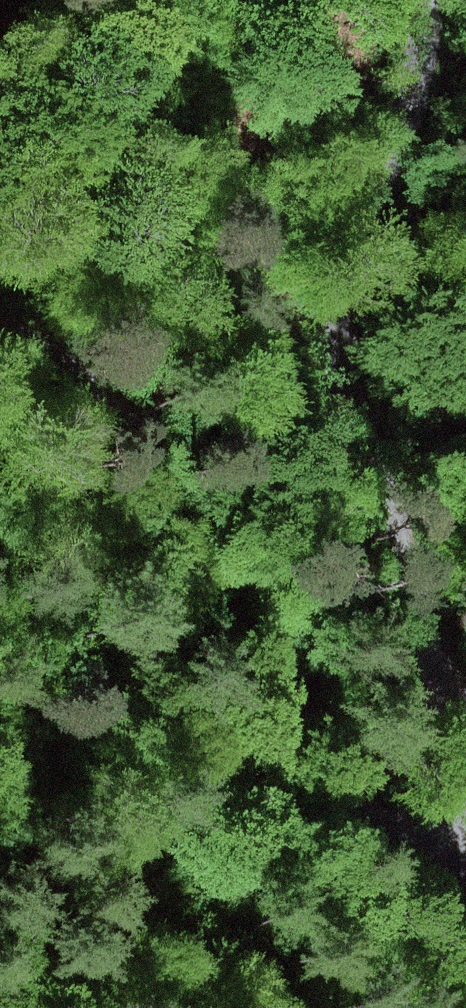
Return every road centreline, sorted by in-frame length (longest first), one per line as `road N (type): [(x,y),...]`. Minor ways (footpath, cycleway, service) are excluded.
road 1 (track): [(425,0),(419,76),(358,234),(339,300),(338,345),(349,401),(413,599),(465,725)]
road 2 (track): [(465,806),(444,836),(411,843),(358,817),(106,403),(0,327)]

